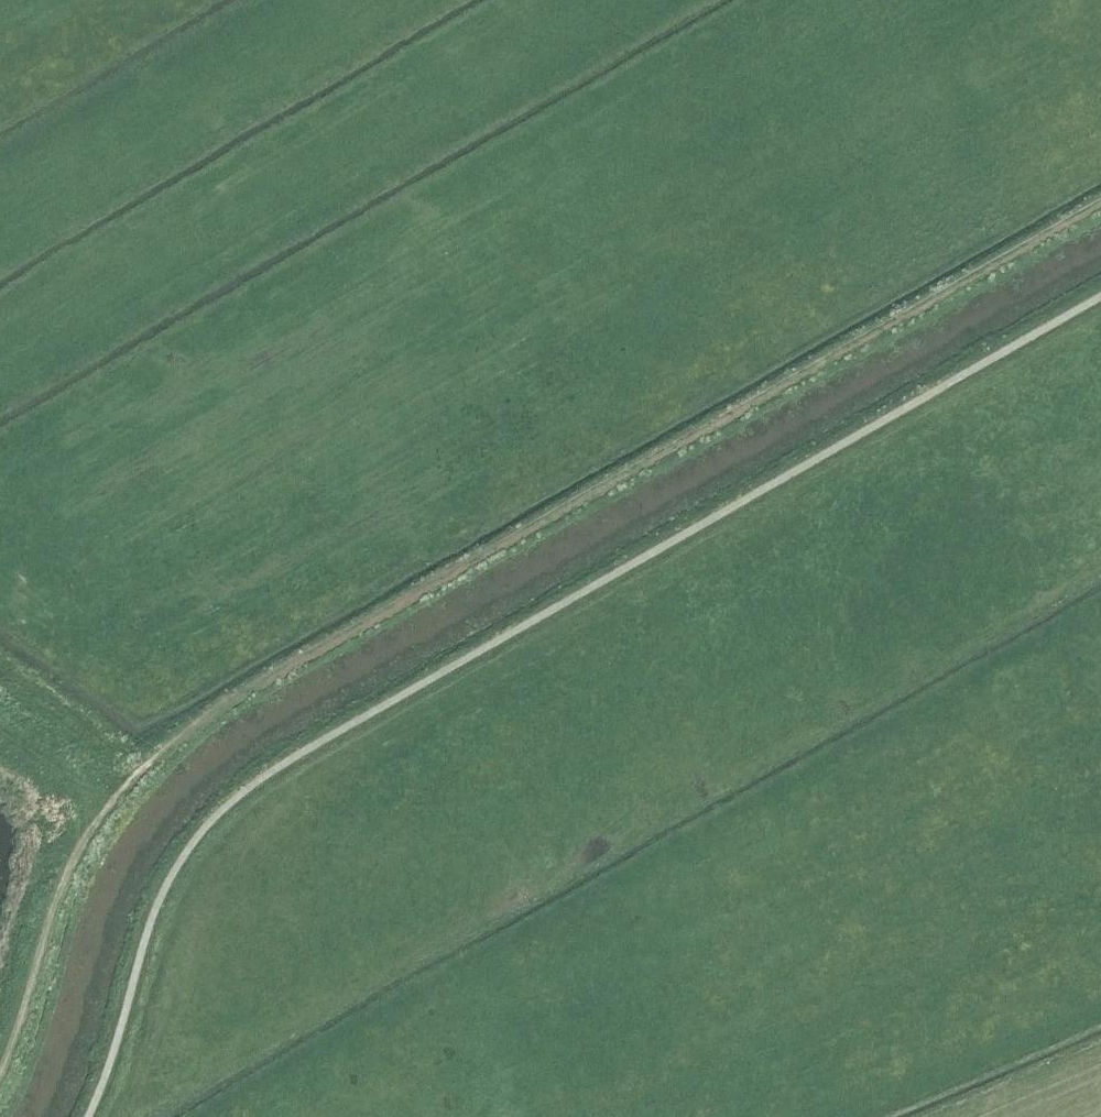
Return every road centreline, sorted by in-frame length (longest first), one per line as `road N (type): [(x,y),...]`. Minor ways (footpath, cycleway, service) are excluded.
road 1 (track): [(105,808),(141,770),(264,683),(1100,203)]
road 2 (track): [(0,1077),(20,1040),(77,860),(105,808)]

